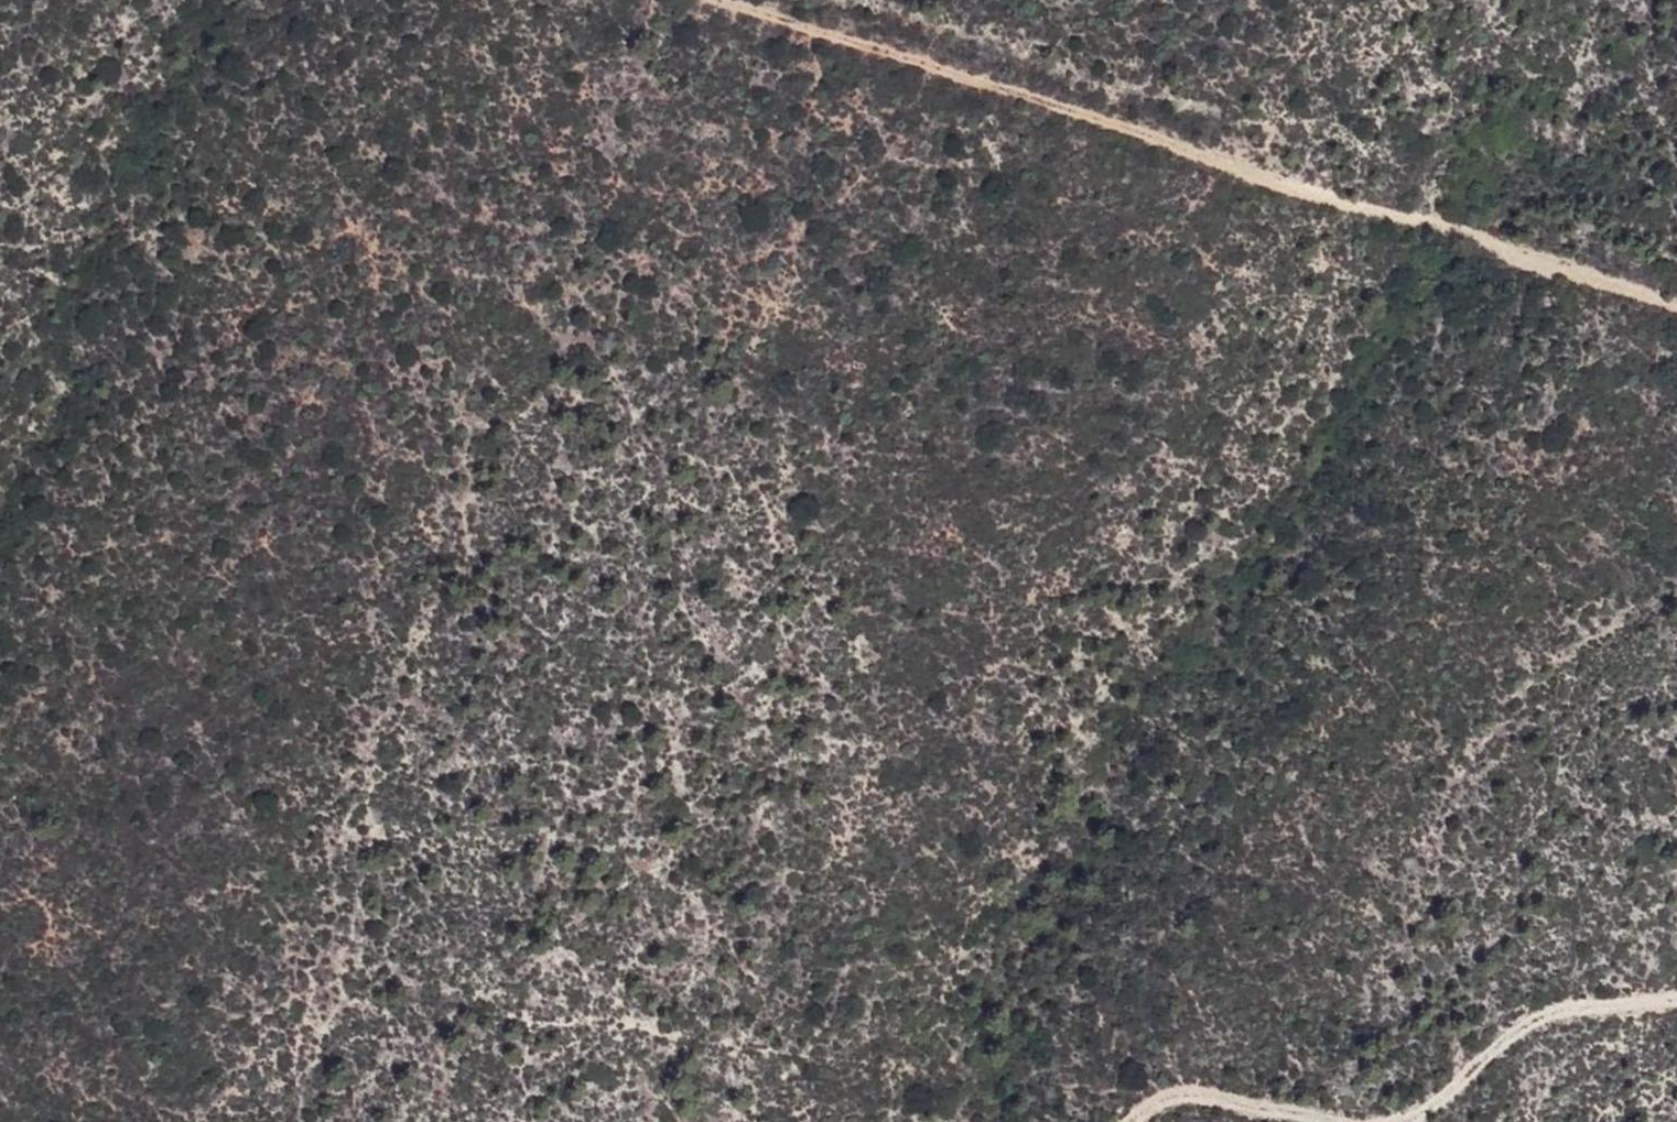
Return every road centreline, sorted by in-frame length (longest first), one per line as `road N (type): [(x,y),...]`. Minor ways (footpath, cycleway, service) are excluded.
road 1 (track): [(721,0),(1416,229),(1676,299)]
road 2 (track): [(1676,996),(1624,997),(1512,1036),(1424,1118),(1401,1121)]
road 3 (track): [(1298,1121),(1207,1095),(1157,1098),(1137,1121)]

